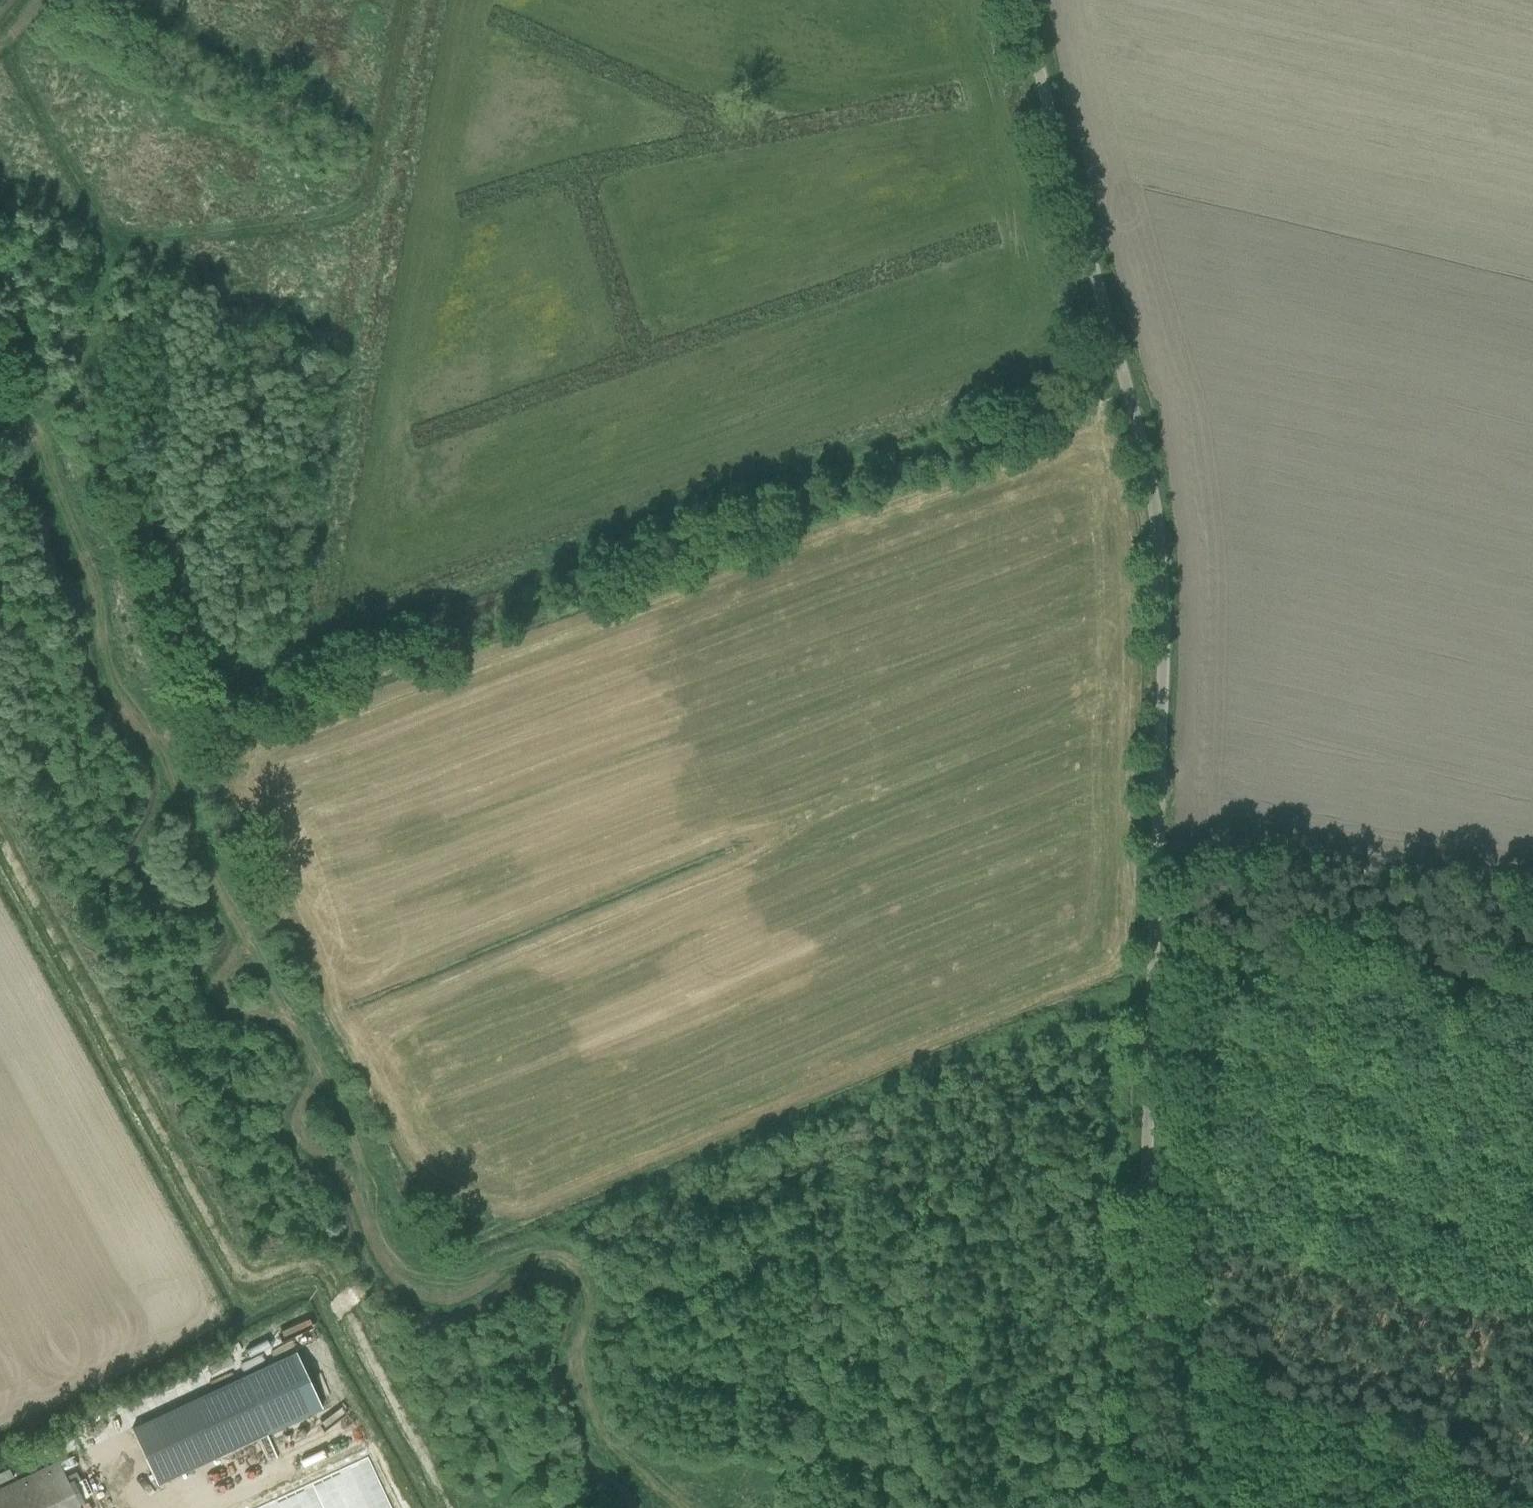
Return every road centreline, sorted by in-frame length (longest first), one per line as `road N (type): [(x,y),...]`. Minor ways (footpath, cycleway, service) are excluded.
road 1 (unclassified): [(1131,1507),(1149,1197),(1166,559),(1026,0)]
road 2 (track): [(42,434),(45,464),(92,587),(116,698),(155,744),(224,896),(336,1108),(390,1263),(441,1287),(541,1257),(576,1267),(586,1295),(572,1370),(613,1449),(687,1507)]
road 3 (track): [(36,0),(8,39),(18,74),(111,258),(79,380),(42,434)]
road 4 (track): [(1532,1184),(1438,1241),(1359,1239),(1252,1207),(1149,1197)]

